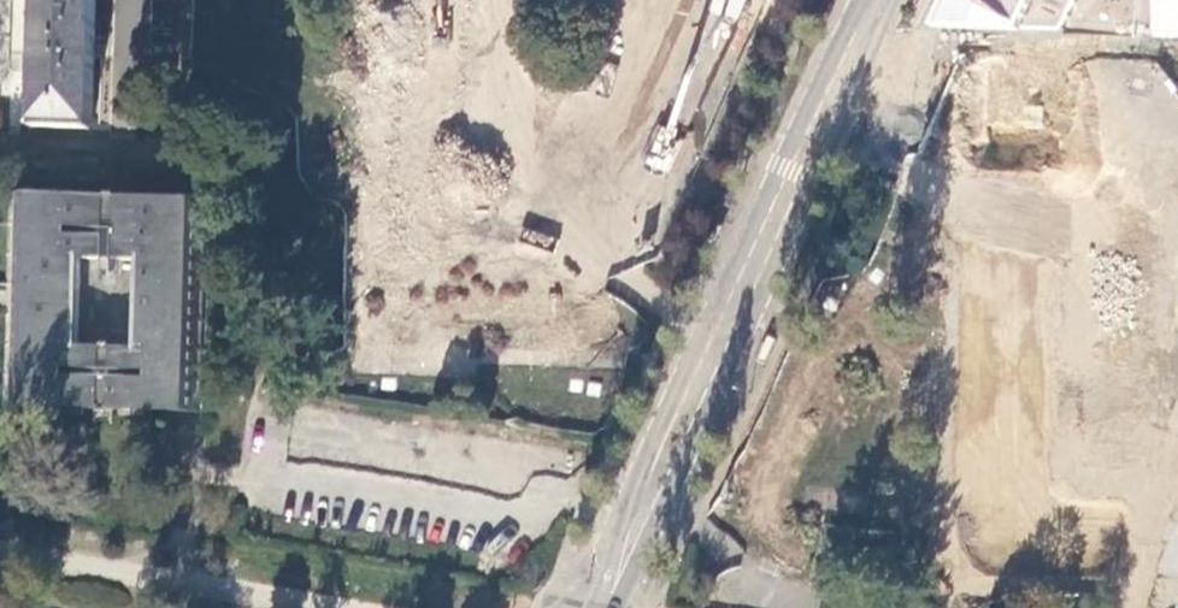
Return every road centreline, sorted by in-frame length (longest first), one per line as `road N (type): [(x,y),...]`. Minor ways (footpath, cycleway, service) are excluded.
road 1 (tertiary): [(880,0),(720,339),(606,607)]

